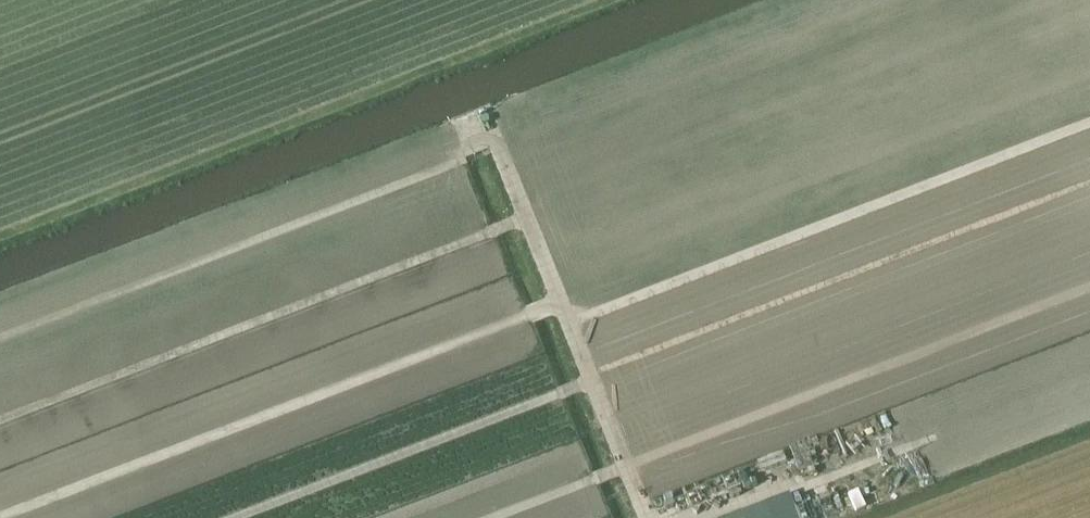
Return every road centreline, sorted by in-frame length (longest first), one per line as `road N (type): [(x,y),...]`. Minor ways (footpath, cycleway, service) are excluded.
road 1 (track): [(12,517),(562,308)]
road 2 (track): [(569,327),(1089,126)]
road 3 (track): [(643,517),(488,115)]

